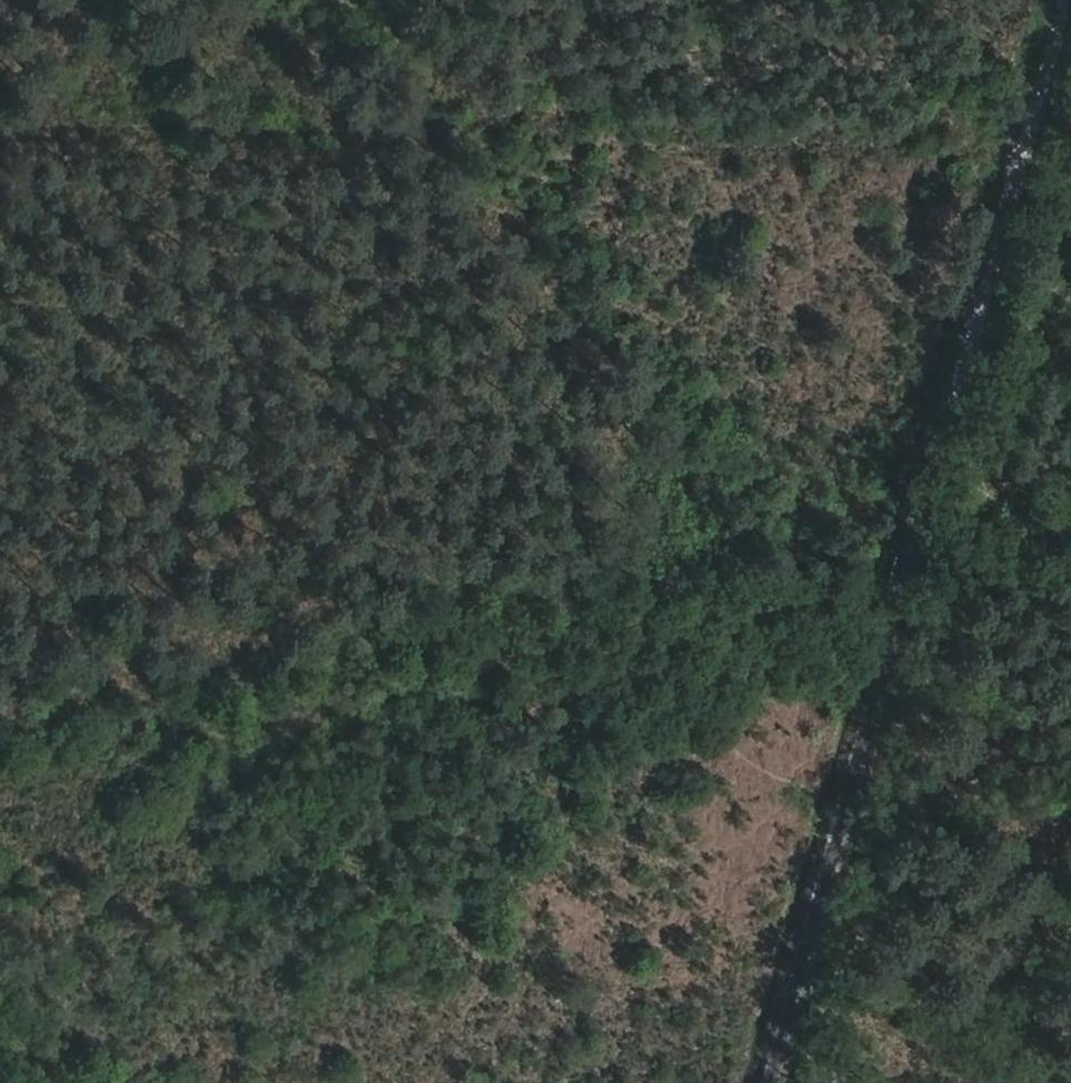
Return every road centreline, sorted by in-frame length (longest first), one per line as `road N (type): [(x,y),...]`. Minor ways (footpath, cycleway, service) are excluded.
road 1 (track): [(1070,69),(774,1082)]

